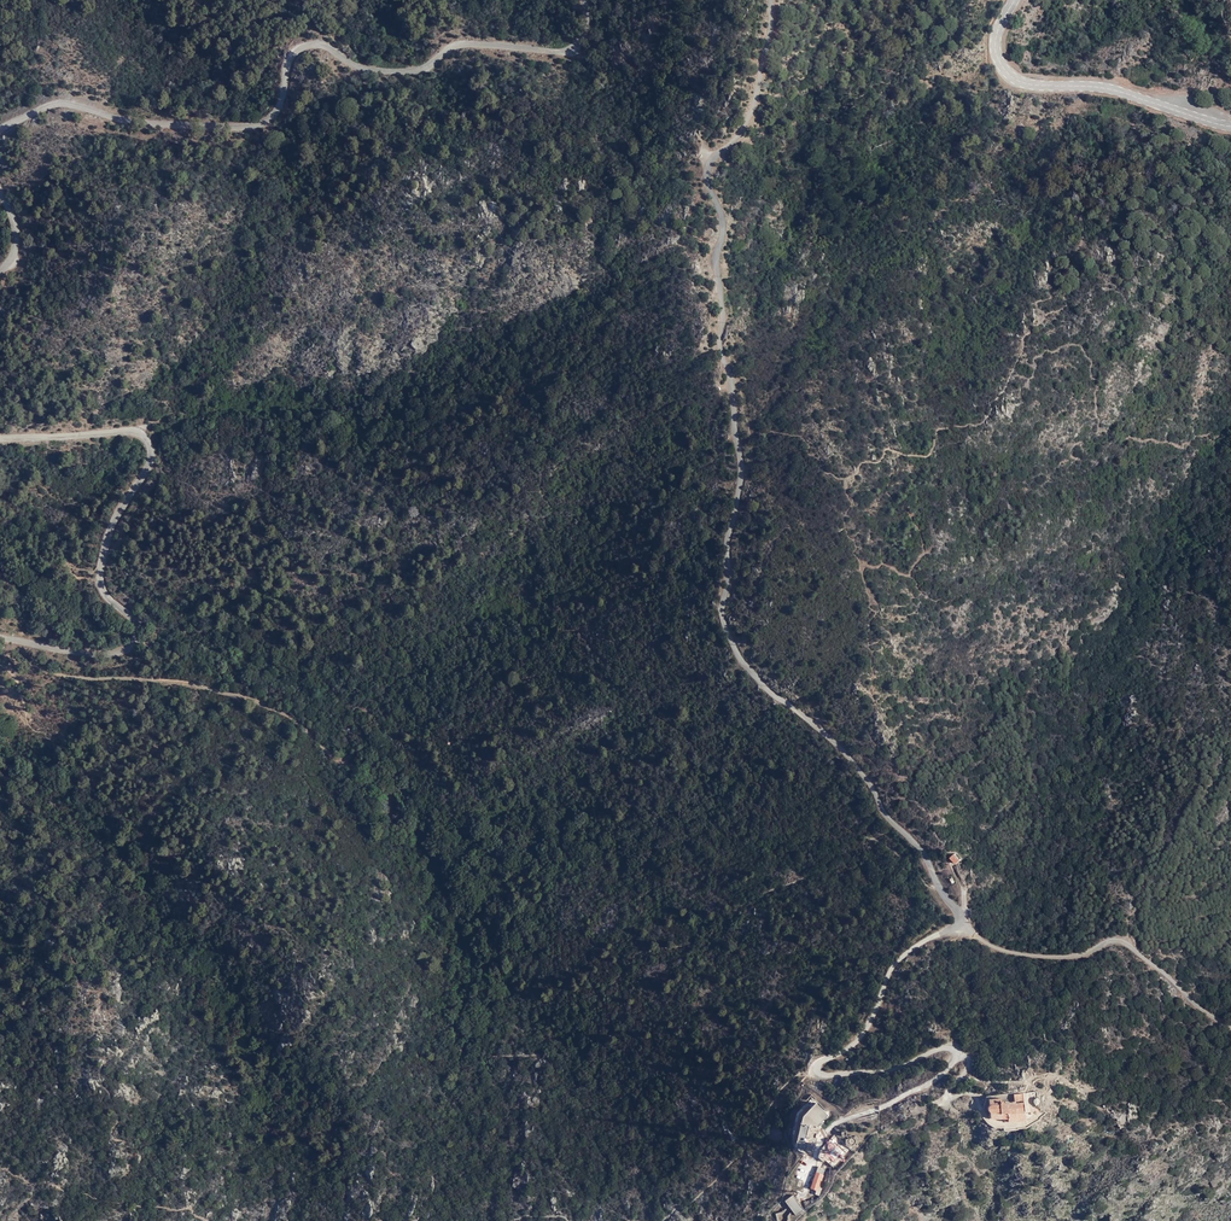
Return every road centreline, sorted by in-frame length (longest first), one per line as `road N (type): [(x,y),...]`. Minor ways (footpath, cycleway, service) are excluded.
road 1 (unclassified): [(771,0),(744,129),(709,163),(707,177),(724,227),(716,260),(719,336),(741,459),(722,619),(769,693),(840,746),(872,785),(961,915),(957,926),(898,961),(866,1031),(816,1071),(893,1070),(947,1047),(969,1059),(949,1096),(978,1097),(981,1111)]
road 2 (tertiary): [(0,131),(53,103),(157,125),(254,127),(276,113),(285,75),(296,53),(312,45),(389,70),(482,43),(557,52),(582,38),(584,0)]
road 3 (tertiary): [(0,638),(92,654),(133,642),(137,625),(100,583),(107,545),(151,454),(131,432),(0,438)]
road 4 (track): [(0,653),(61,675),(180,681),(242,695),(288,715),(356,766)]
road 5 (track): [(1230,1026),(1119,941),(1053,958),(990,945),(967,928),(948,857)]
road 6 (tertiary): [(1014,0),(996,46),(1013,76),(1104,87),(1230,126)]

